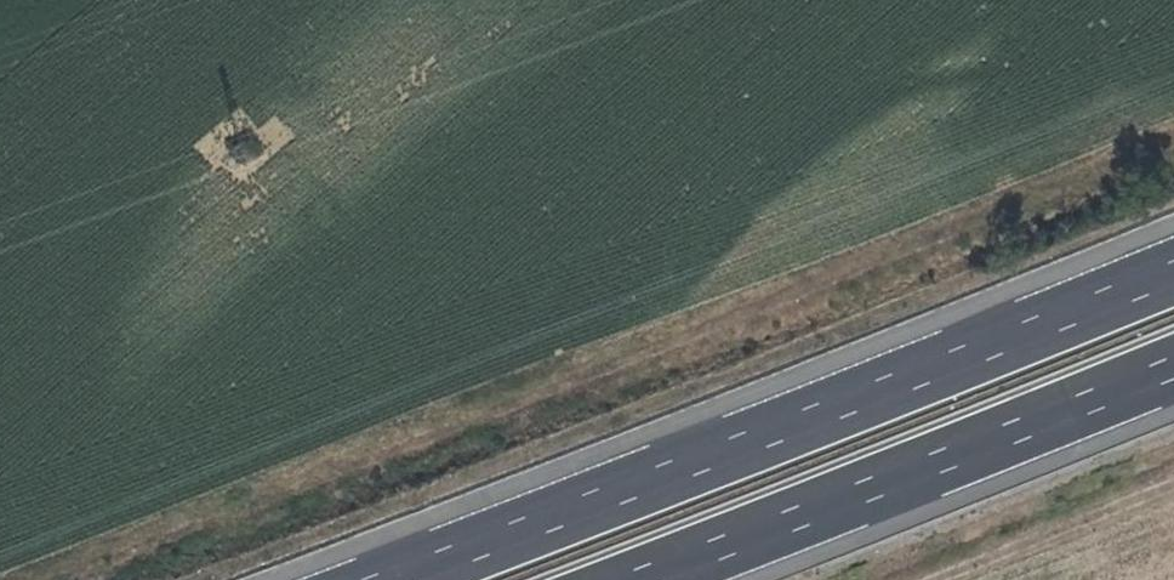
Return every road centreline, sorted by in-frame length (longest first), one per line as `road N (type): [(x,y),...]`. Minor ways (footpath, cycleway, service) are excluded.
road 1 (track): [(55,579),(402,451),(1173,137)]
road 2 (motorway): [(1173,278),(399,579)]
road 3 (motorway): [(644,579),(1173,370)]
road 4 (track): [(1173,476),(918,579)]

